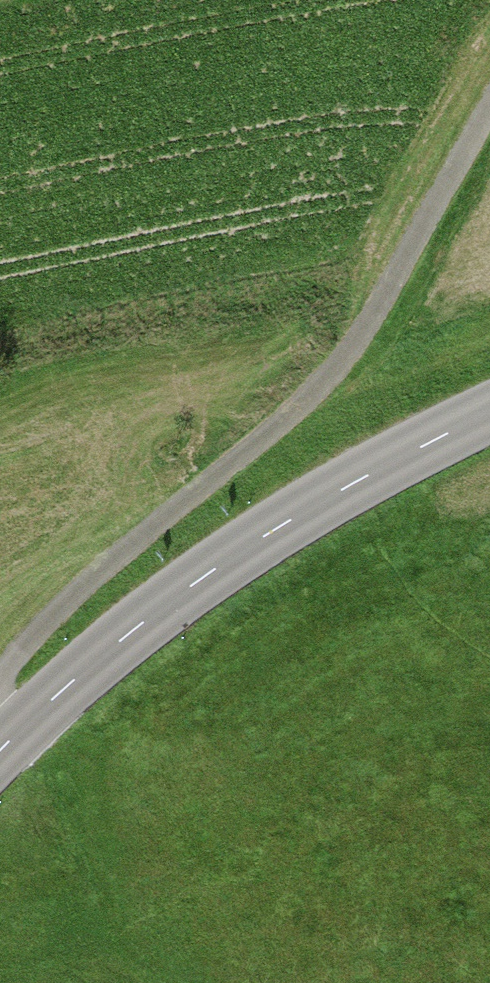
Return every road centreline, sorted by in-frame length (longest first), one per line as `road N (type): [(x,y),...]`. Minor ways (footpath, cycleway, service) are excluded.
road 1 (track): [(489,107),(362,336),(324,384),(93,576),(0,678)]
road 2 (tertiary): [(489,415),(305,511),(113,643),(0,751)]

